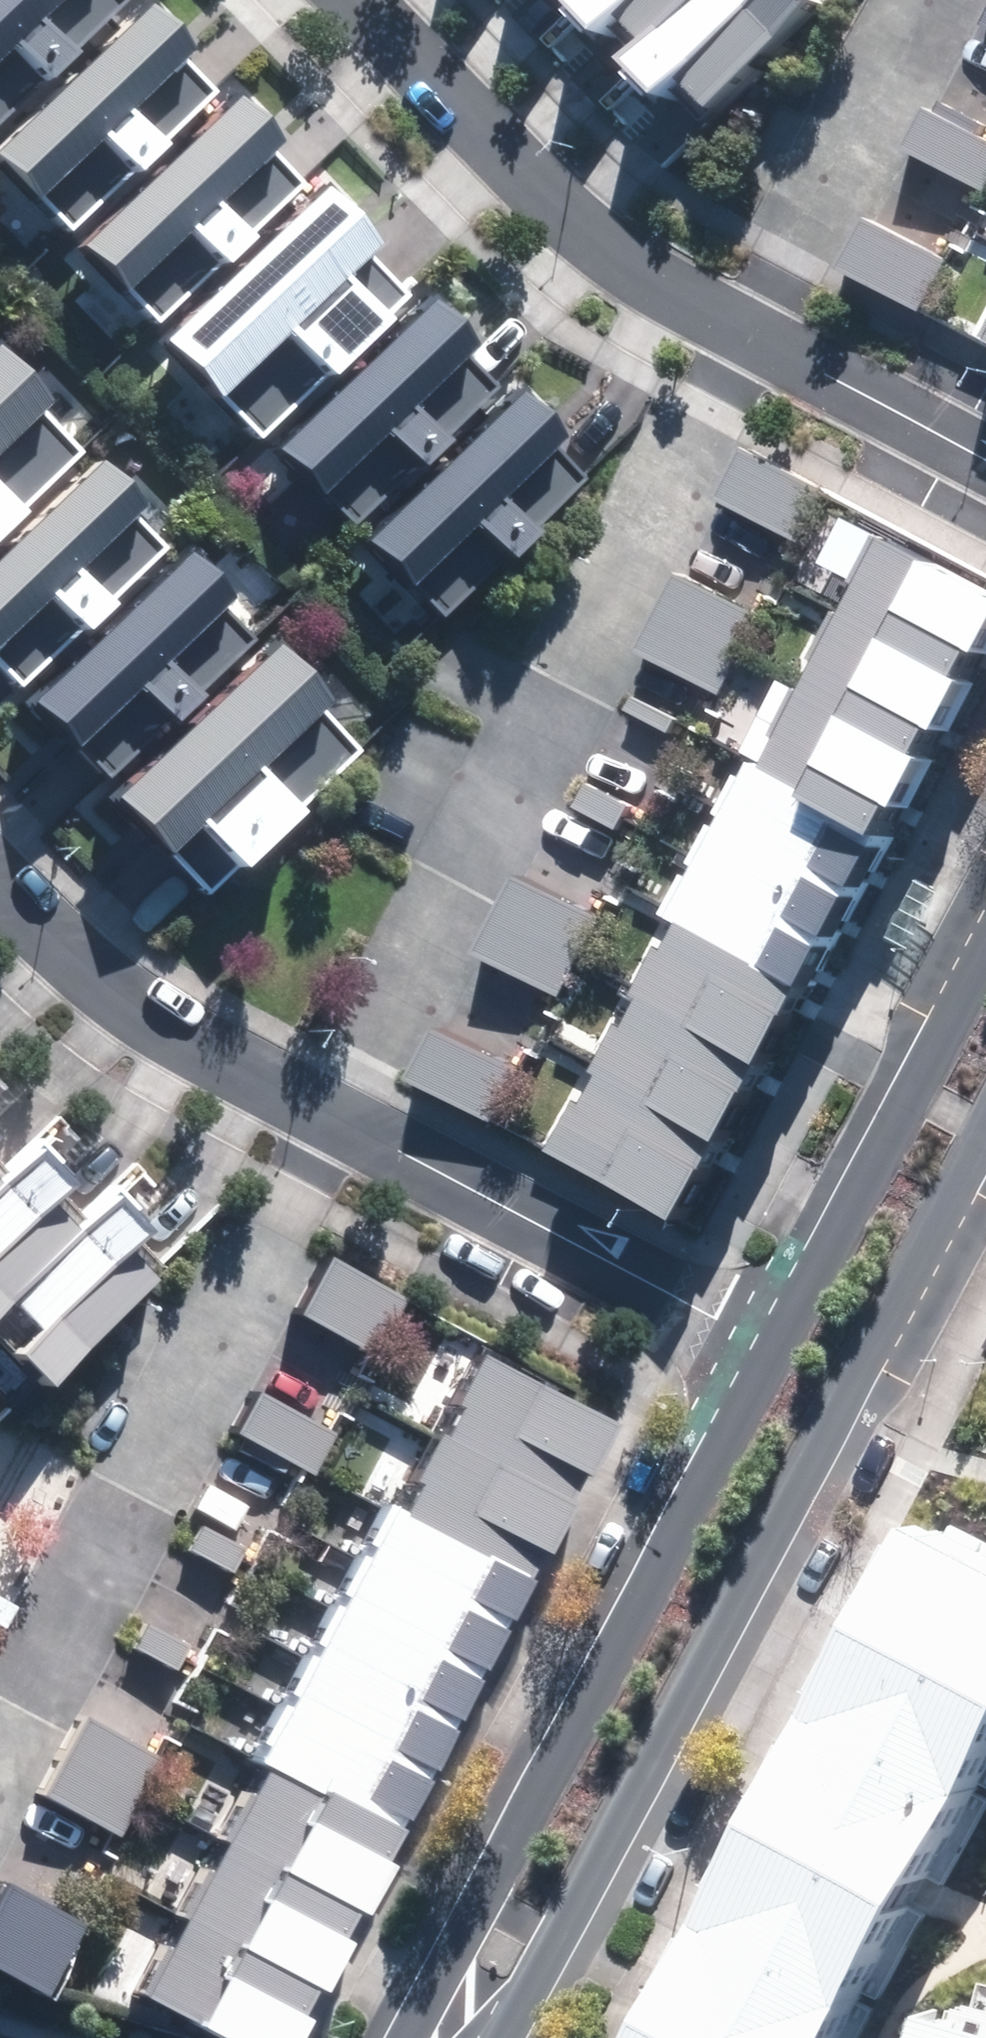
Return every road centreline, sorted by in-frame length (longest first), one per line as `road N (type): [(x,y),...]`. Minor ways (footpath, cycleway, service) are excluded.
road 1 (tertiary): [(985,1126),(499,2037)]
road 2 (residential): [(328,1114),(753,339)]
road 3 (tertiary): [(412,2037),(770,1347)]
road 4 (residential): [(0,1726),(117,1495),(328,1114)]
road 5 (residential): [(368,0),(549,189),(753,339)]
road 6 (residential): [(328,1114),(770,1347)]
road 7 (tertiary): [(770,1347),(985,951)]
road 8 (residential): [(0,882),(137,1006),(328,1114)]
road 9 (residential): [(753,339),(929,0)]
road 10 (residential): [(753,339),(985,457)]

